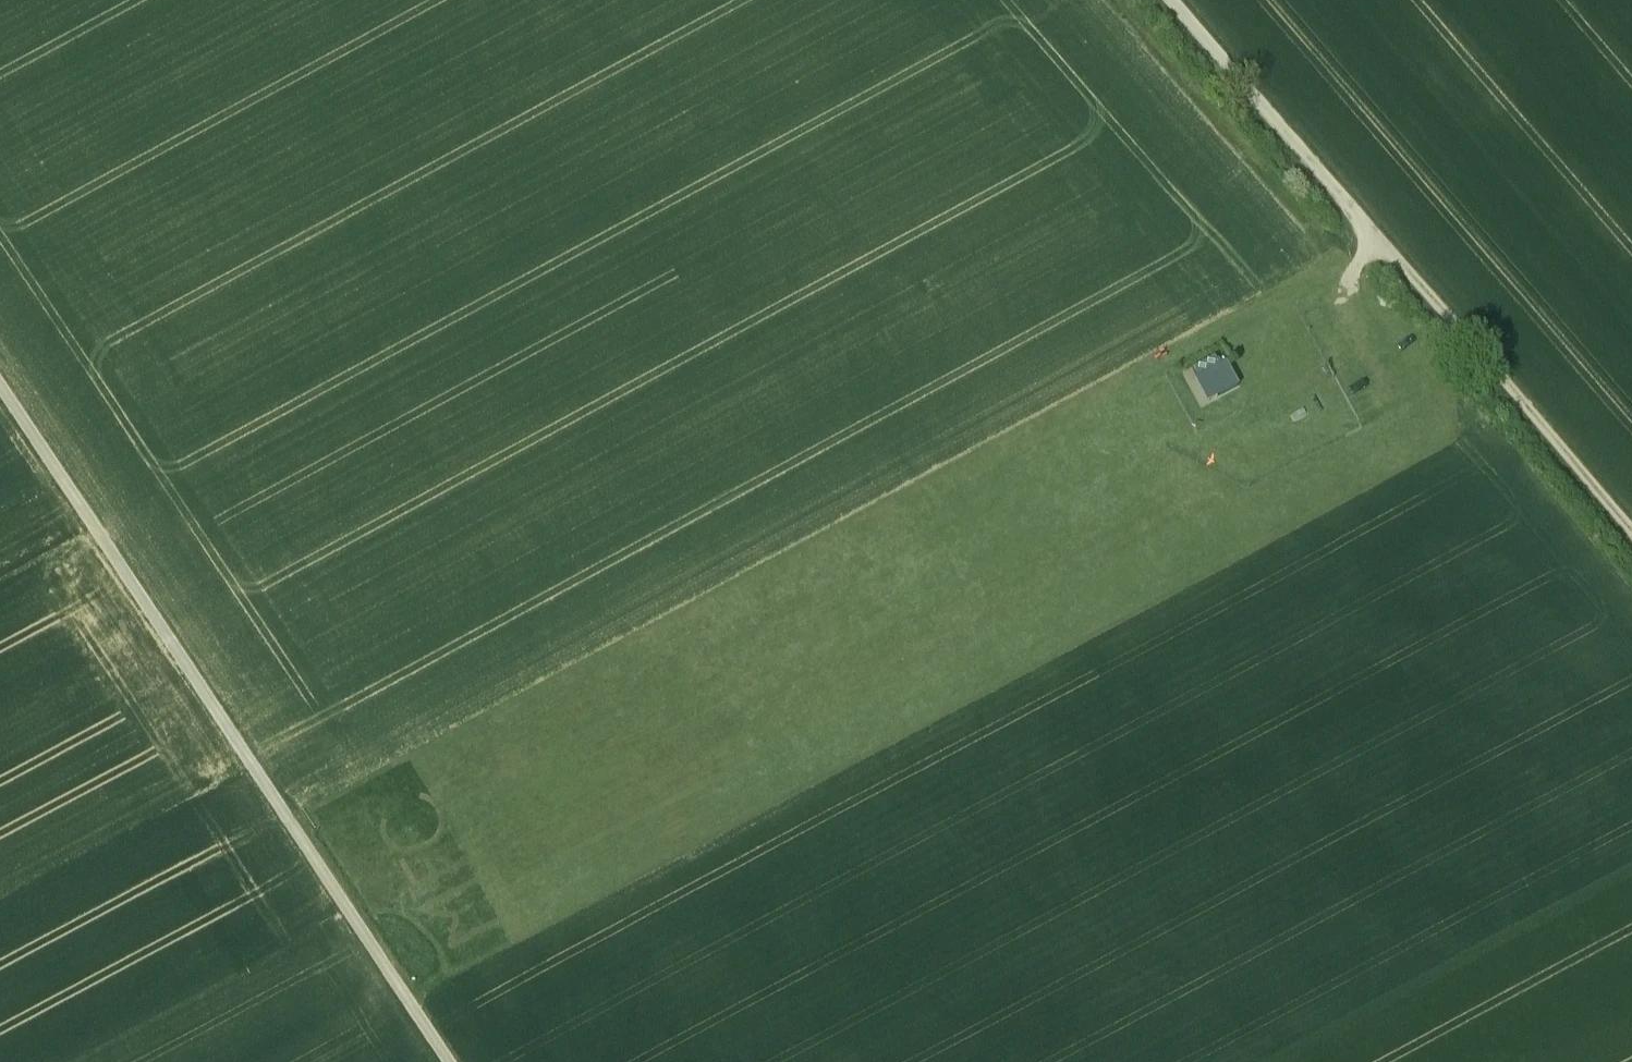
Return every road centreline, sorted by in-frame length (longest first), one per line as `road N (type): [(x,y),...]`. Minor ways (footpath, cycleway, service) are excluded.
road 1 (track): [(457,1061),(0,375)]
road 2 (track): [(1631,533),(1169,0)]
road 3 (track): [(1377,244),(1347,278),(1344,306),(1414,431)]

